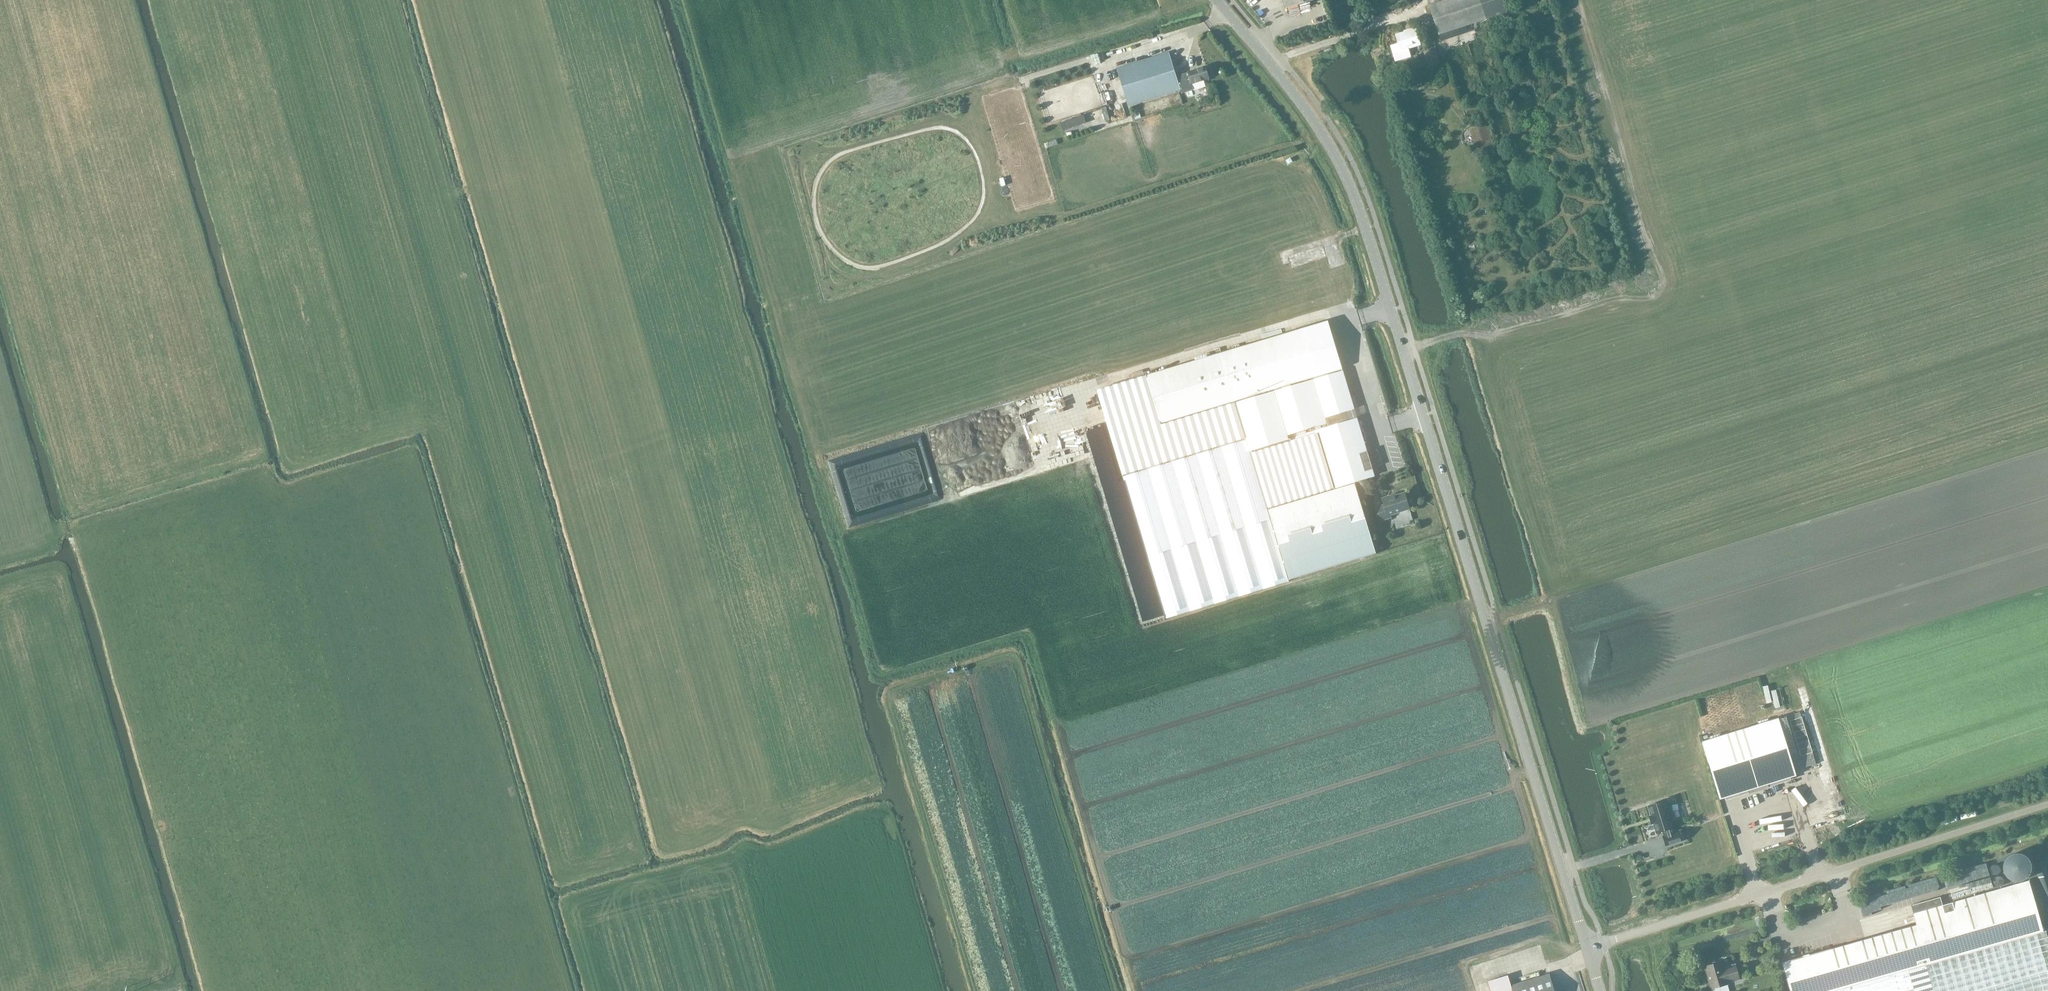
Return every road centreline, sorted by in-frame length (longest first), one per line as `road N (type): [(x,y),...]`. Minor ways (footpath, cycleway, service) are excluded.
road 1 (unclassified): [(1587,948),(1345,170),(1218,0)]
road 2 (track): [(2047,172),(1660,295),(1403,349)]
road 3 (residential): [(1587,948),(2047,804)]

